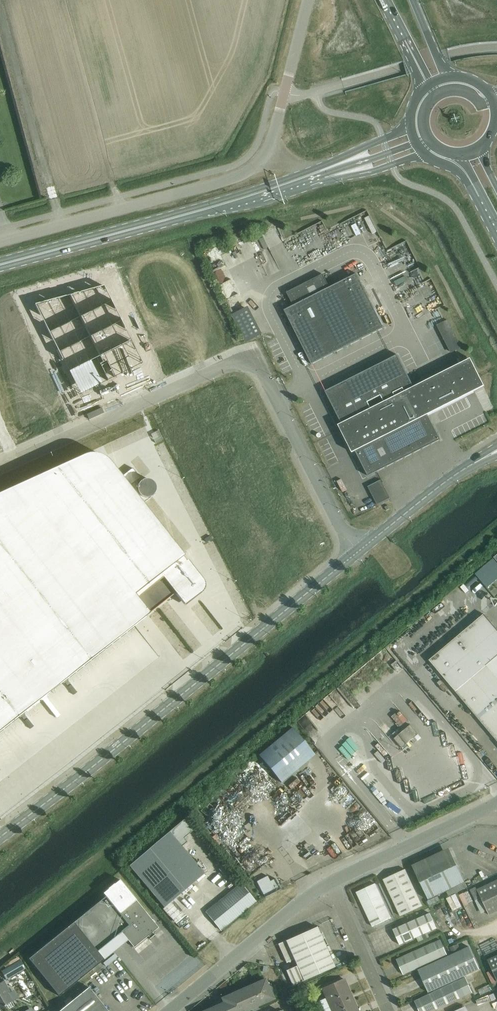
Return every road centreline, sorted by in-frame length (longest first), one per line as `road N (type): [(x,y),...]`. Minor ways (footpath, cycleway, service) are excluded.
road 1 (unclassified): [(359,551),(252,352),(0,467)]
road 2 (unclassified): [(0,839),(359,551)]
road 3 (unclassified): [(0,241),(254,166),(271,137),(308,0)]
road 4 (primary): [(0,263),(330,168)]
road 5 (unclassified): [(173,1010),(330,883)]
road 6 (unclassified): [(330,883),(496,805)]
road 7 (unclassified): [(359,551),(496,451)]
road 8 (unclassified): [(388,1010),(330,883)]

